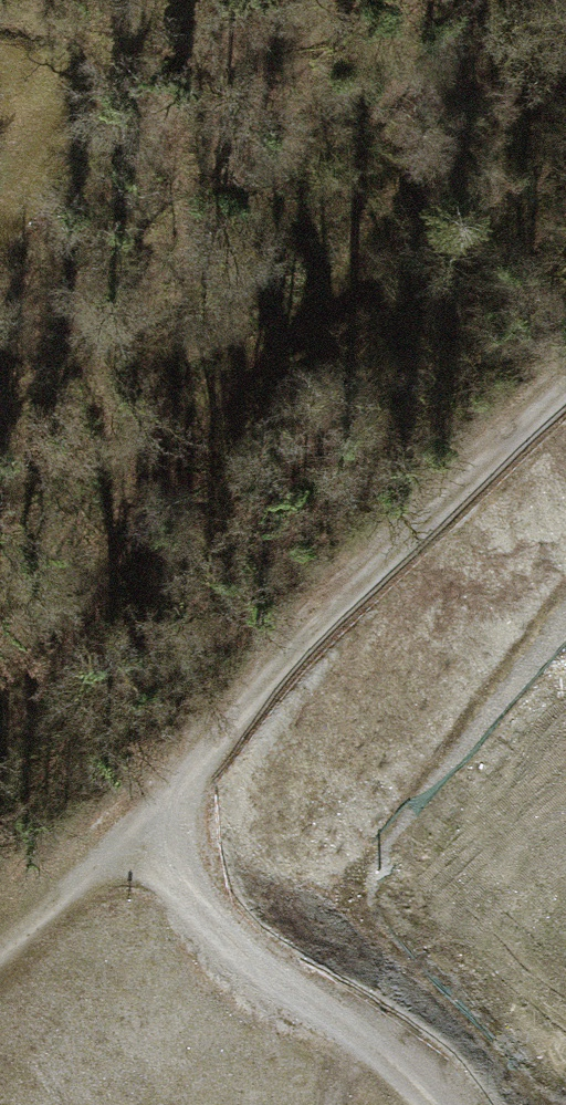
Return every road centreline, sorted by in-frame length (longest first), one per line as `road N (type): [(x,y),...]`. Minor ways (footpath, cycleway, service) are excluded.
road 1 (track): [(559,0),(0,703)]
road 2 (track): [(0,958),(91,896),(565,410)]

